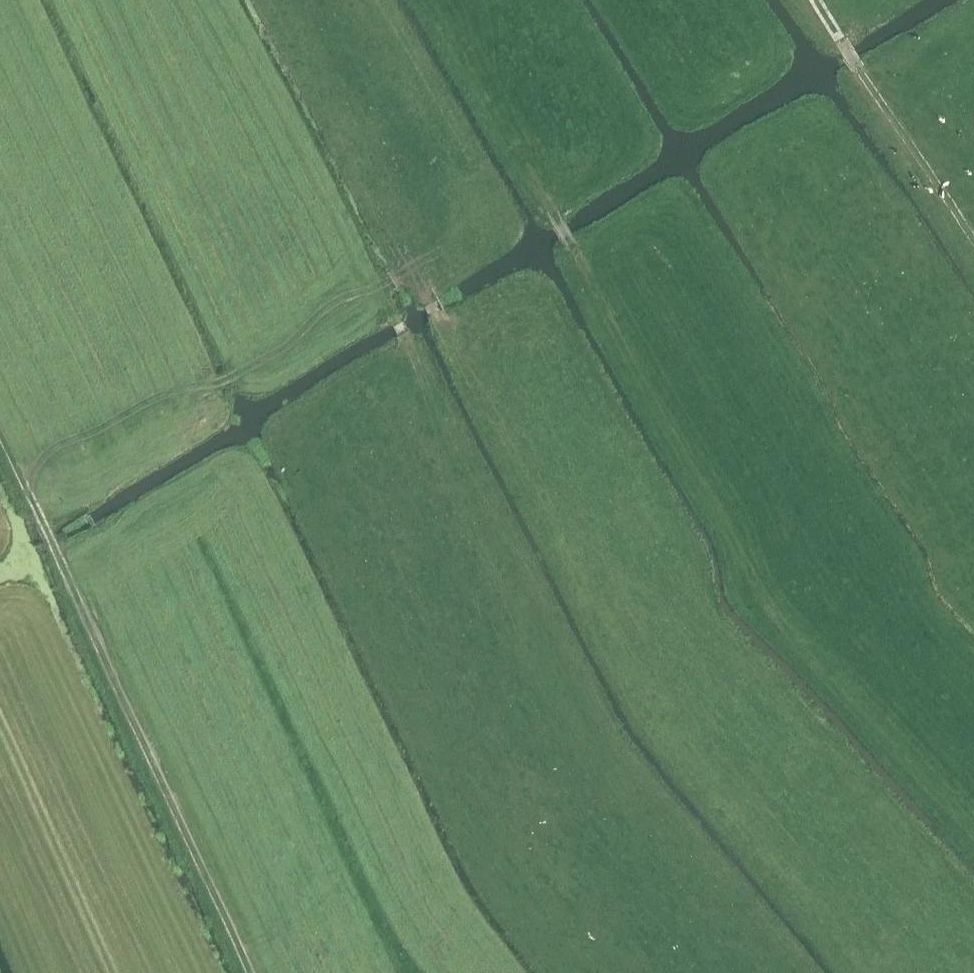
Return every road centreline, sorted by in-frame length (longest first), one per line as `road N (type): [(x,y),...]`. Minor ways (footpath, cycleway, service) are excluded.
road 1 (track): [(250,972),(0,435)]

